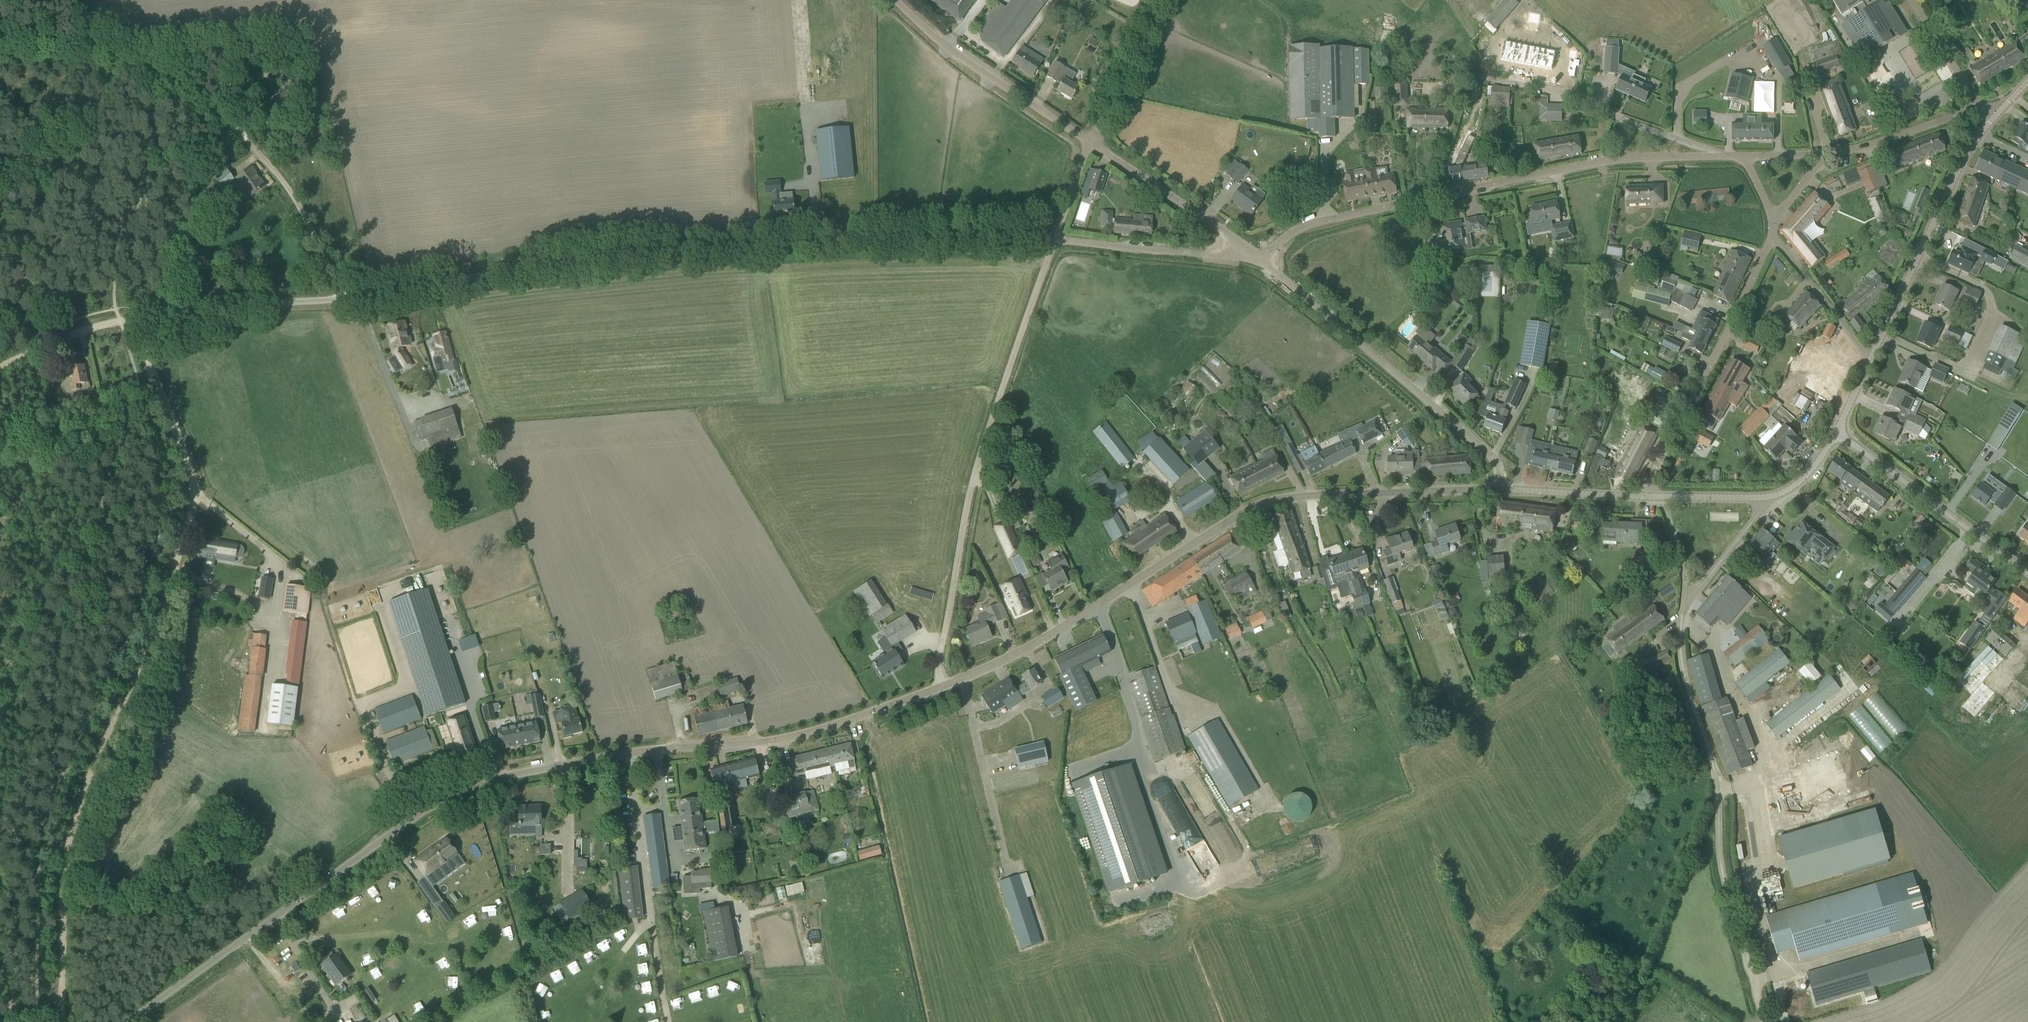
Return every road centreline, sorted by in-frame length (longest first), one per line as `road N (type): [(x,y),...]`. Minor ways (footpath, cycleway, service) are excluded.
road 1 (residential): [(119,319),(427,286),(609,256),(942,235),(1055,238)]
road 2 (unclassified): [(127,1021),(451,795),(596,758),(802,735),(938,687)]
road 3 (track): [(131,317),(194,489),(167,589),(84,782),(62,865),(60,1021)]
road 4 (residential): [(938,687),(1051,634),(1256,506),(1304,496),(1501,490)]
road 5 (residential): [(1260,258),(1301,227),(1589,164),(1744,156)]
road 6 (track): [(938,687),(969,494),(1055,238)]
road 7 (unclassified): [(1764,1021),(1725,888),(1716,778),(1682,665),(1687,600)]
road 8 (residential): [(1501,490),(1489,455),(1260,258)]
road 9 (residential): [(1648,496),(1773,229)]
road 10 (residential): [(1868,362),(1960,166),(1995,112)]
road 11 (residential): [(1091,143),(948,47),(895,0)]
road 12 (unclassified): [(2027,575),(1838,431)]
road 13 (residential): [(1260,258),(1055,238)]
road 14 (residential): [(1260,258),(1091,143)]
road 15 (residential): [(1868,362),(1773,229)]
road 16 (residential): [(1827,154),(1873,147),(1982,106)]
road 17 (track): [(1719,843),(1705,846),(1648,980)]
road 18 (tertiary): [(1091,143),(1159,0)]
road 19 (residential): [(1501,490),(1648,496)]
road 20 (track): [(0,366),(119,319)]
road 21 (residential): [(1687,600),(1763,498)]
road 22 (residential): [(1982,106),(1912,0)]

